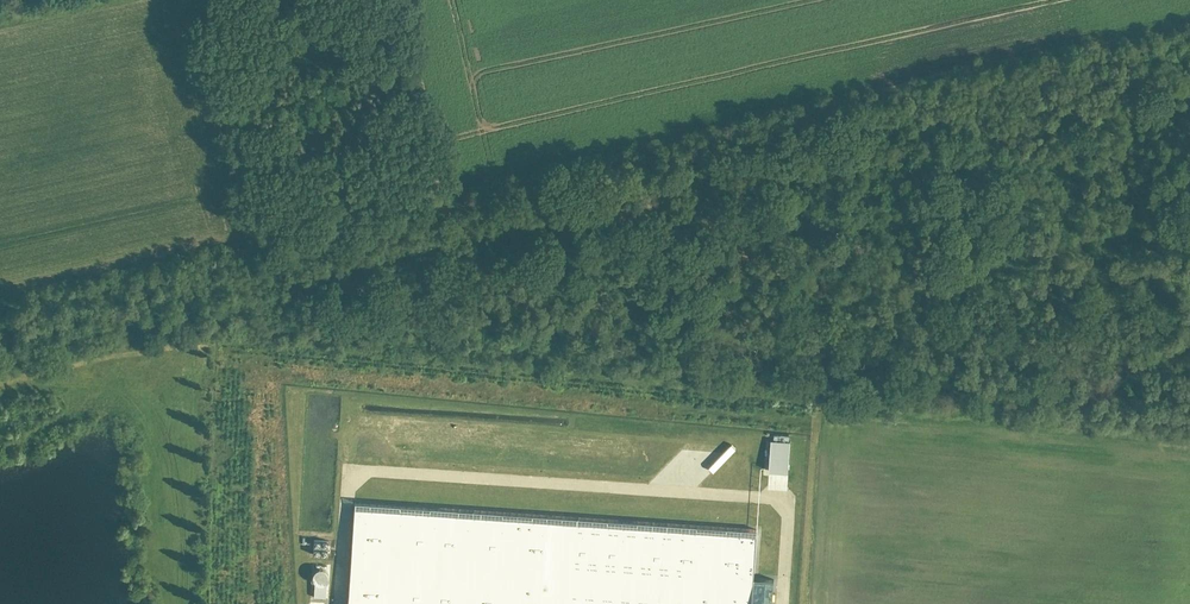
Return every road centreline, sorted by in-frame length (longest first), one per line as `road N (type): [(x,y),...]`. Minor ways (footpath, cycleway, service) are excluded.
road 1 (track): [(0,346),(867,160),(1189,79)]

